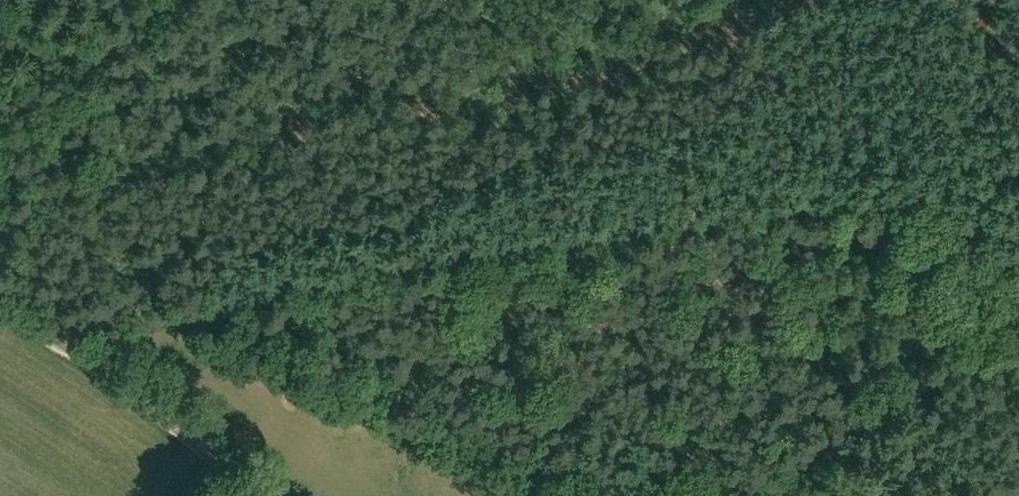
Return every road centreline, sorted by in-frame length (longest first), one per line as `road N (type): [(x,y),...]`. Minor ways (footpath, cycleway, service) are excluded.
road 1 (track): [(1018,175),(300,276),(239,288),(72,355)]
road 2 (track): [(1018,296),(928,398),(899,420),(798,465),(782,495)]
road 3 (track): [(0,307),(140,400),(248,495)]

